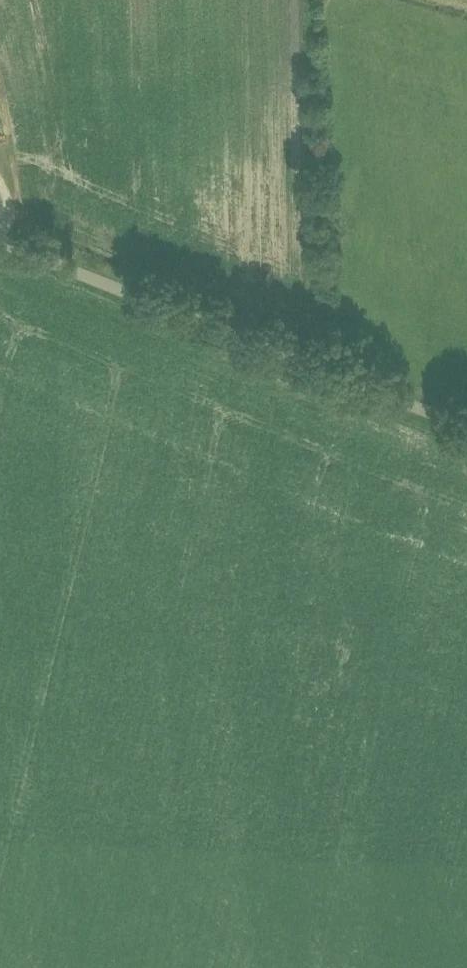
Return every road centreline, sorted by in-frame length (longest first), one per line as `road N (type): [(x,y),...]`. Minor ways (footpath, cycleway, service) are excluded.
road 1 (unclassified): [(466,429),(0,240)]

